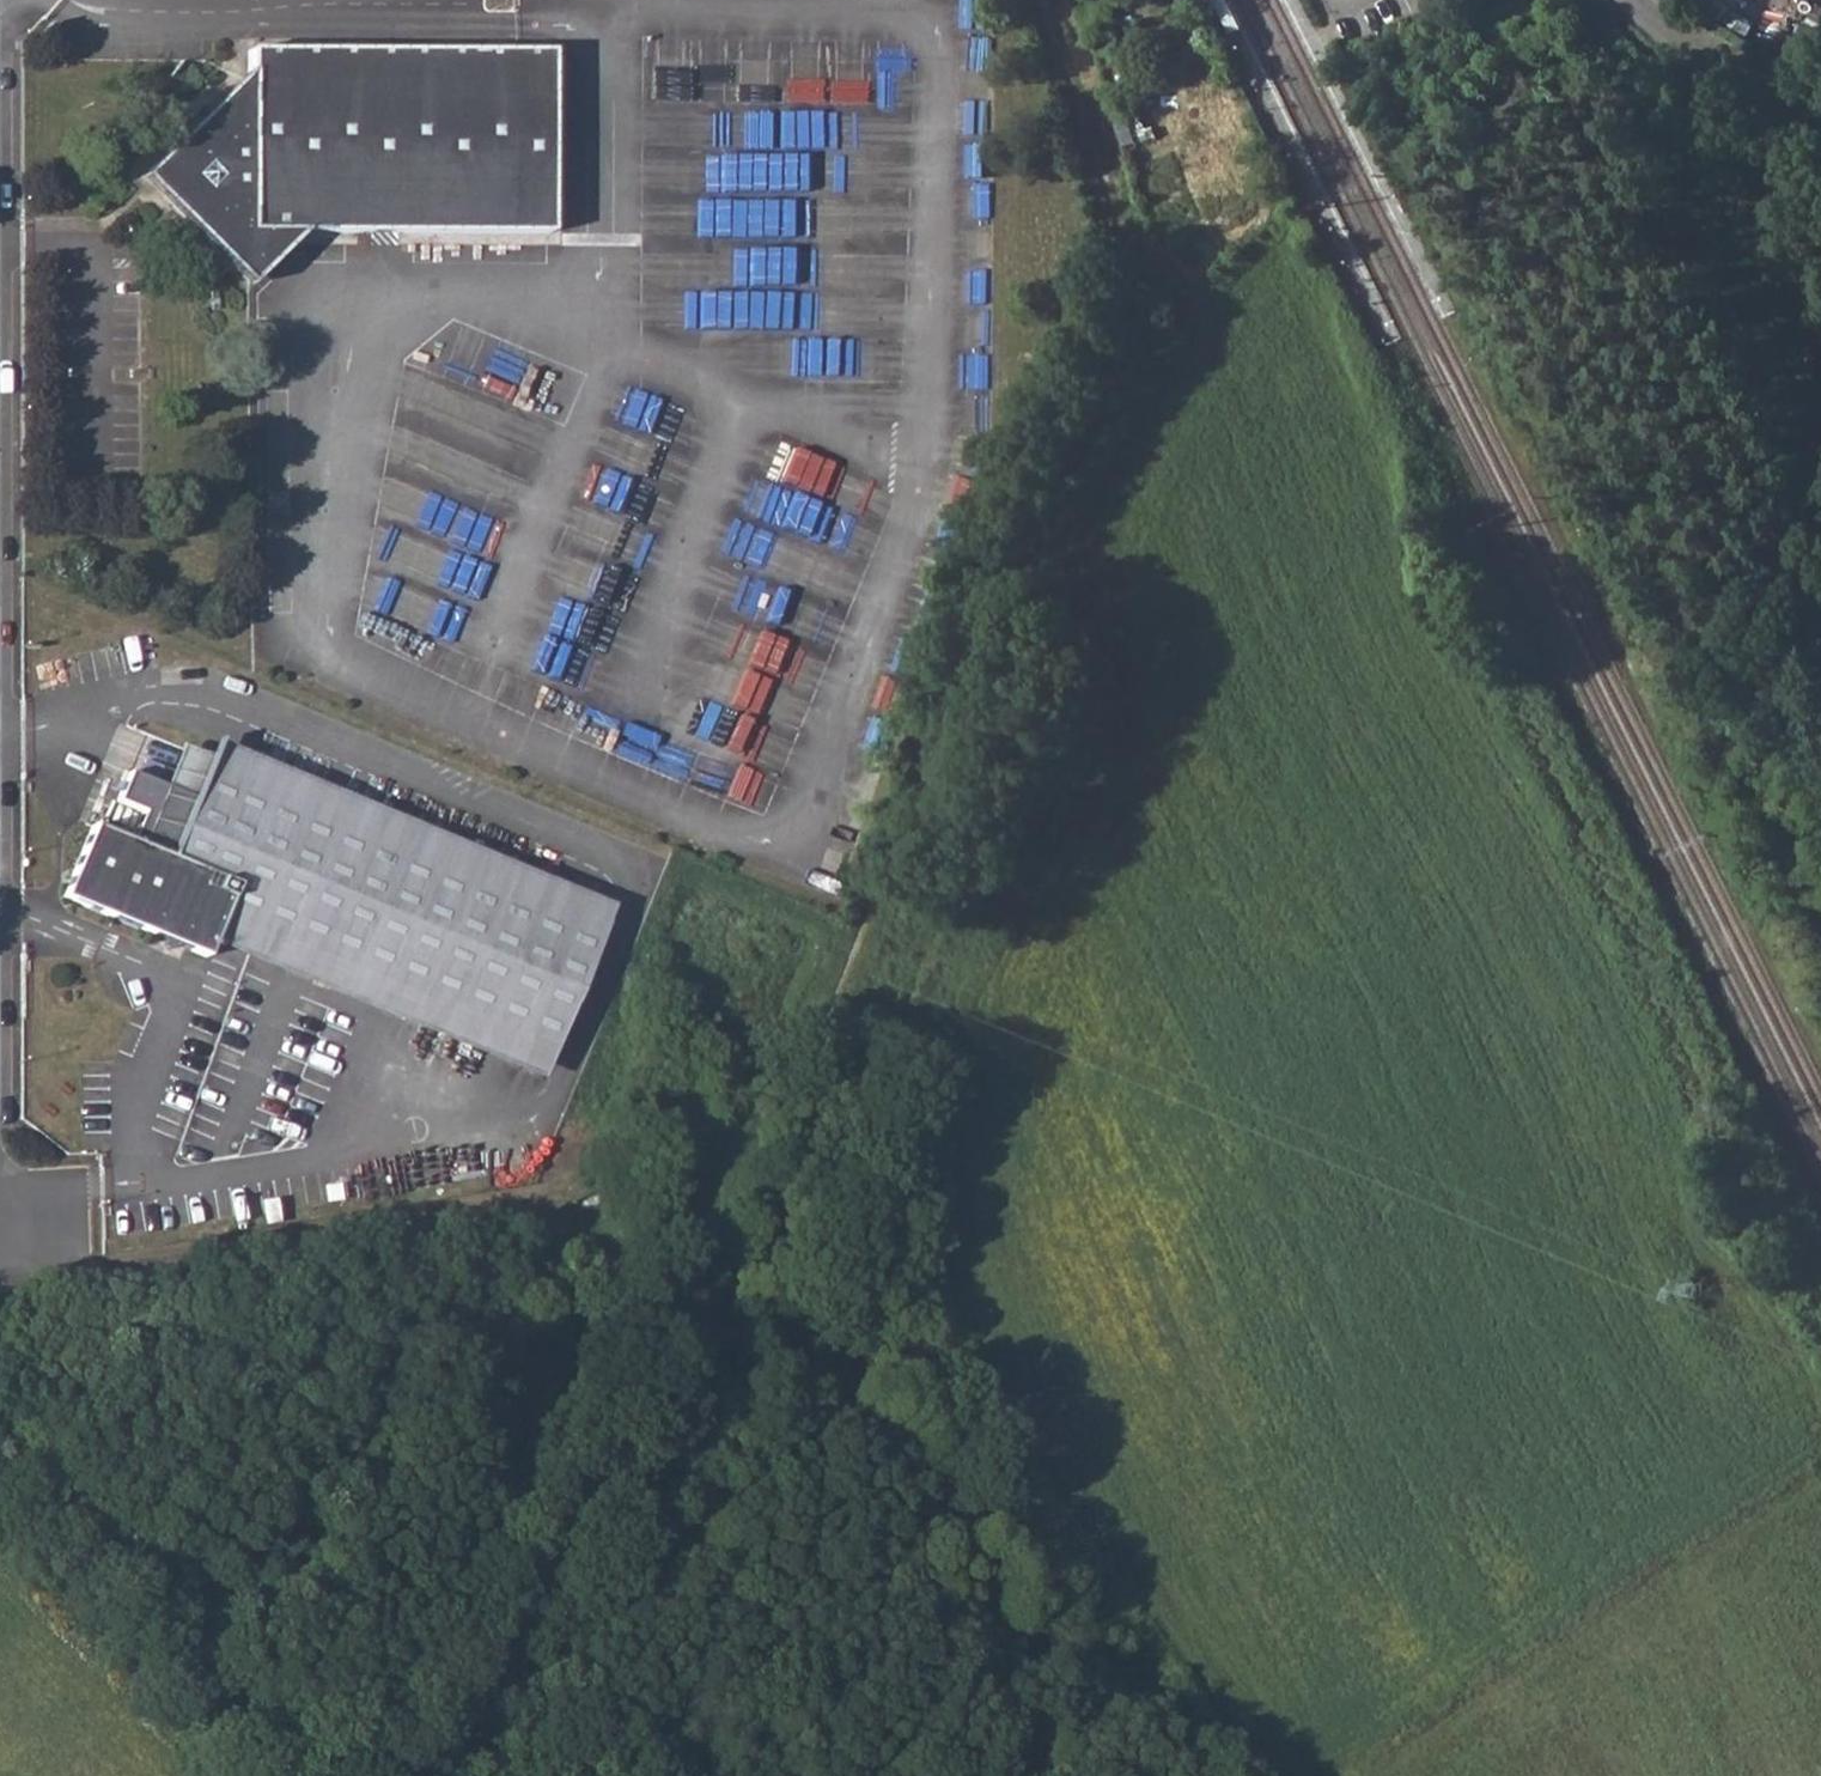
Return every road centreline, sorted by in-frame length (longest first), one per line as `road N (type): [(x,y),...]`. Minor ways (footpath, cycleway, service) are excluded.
road 1 (residential): [(1820,112),(1678,31),(1643,0)]

